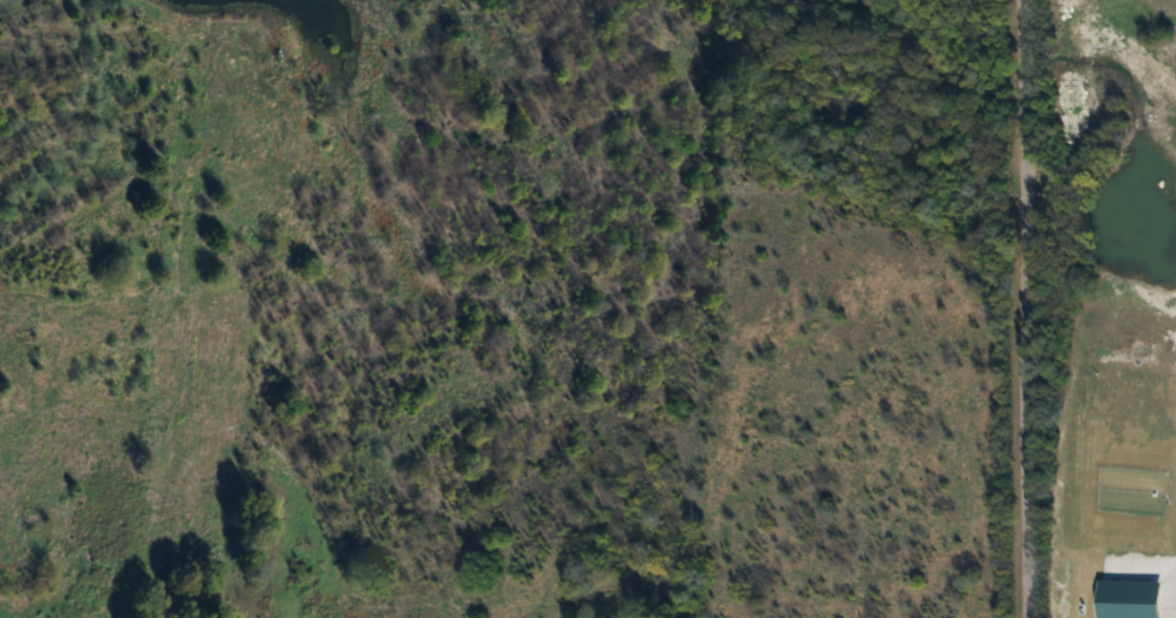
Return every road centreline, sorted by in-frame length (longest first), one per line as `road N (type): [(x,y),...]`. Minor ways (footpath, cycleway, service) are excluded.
road 1 (residential): [(1027,617),(1021,0)]

